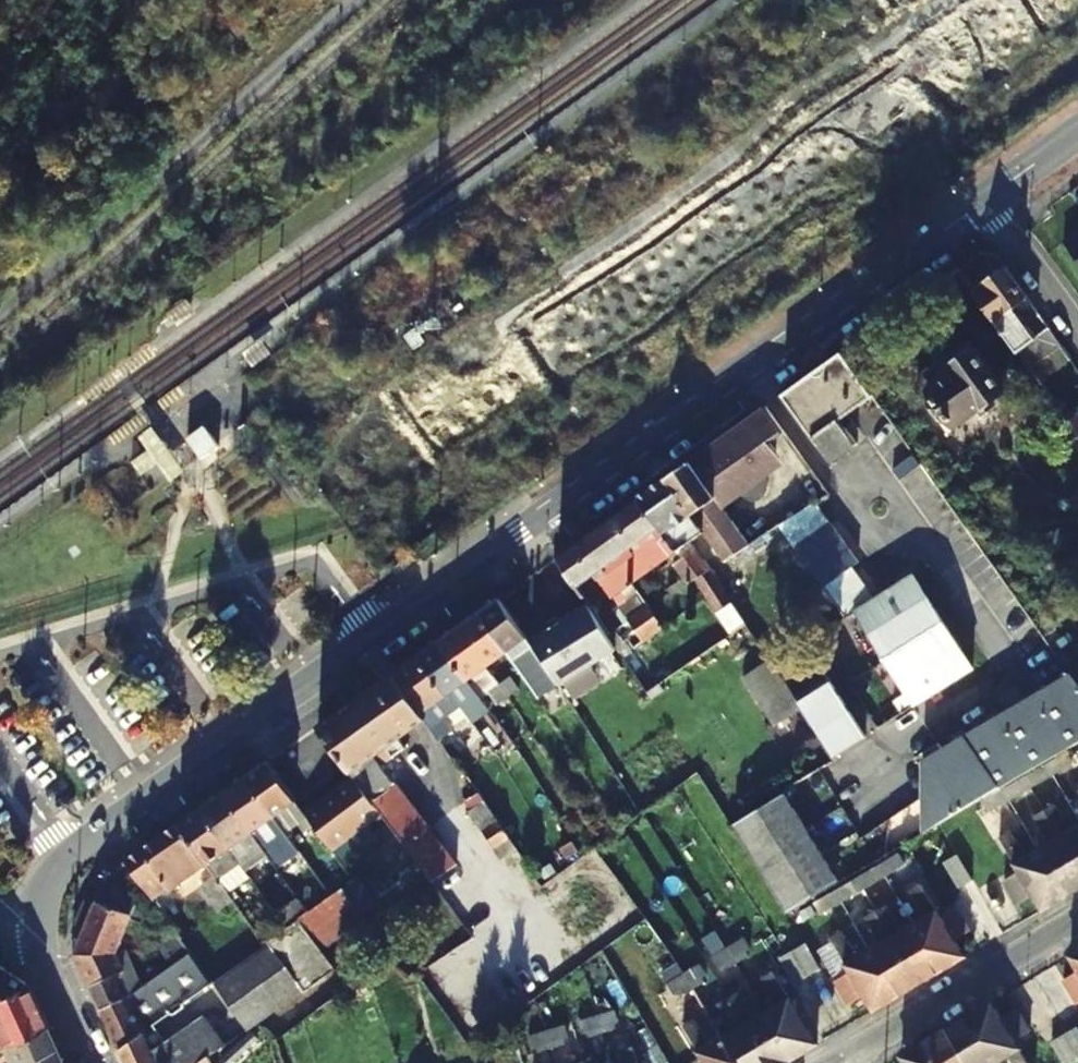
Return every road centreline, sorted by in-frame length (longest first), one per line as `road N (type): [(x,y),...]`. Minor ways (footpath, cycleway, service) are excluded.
road 1 (tertiary): [(36,918),(44,884),(68,854),(987,199)]
road 2 (residential): [(857,1053),(1077,921)]
road 3 (tertiary): [(36,918),(42,963),(87,1062)]
road 4 (residential): [(987,199),(1077,321)]

